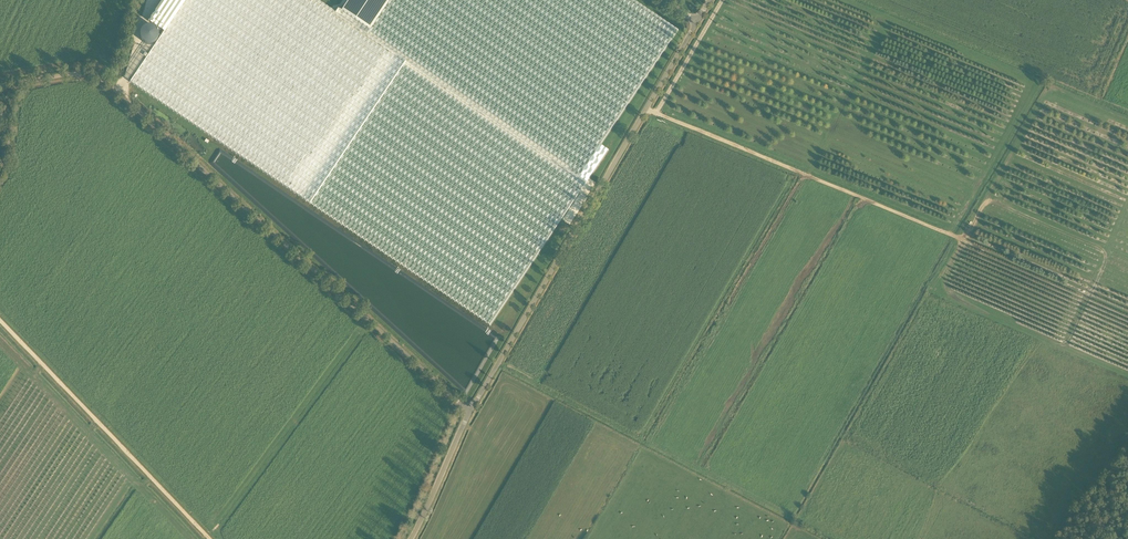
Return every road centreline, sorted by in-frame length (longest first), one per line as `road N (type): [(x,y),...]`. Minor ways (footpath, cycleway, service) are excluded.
road 1 (unclassified): [(471,410),(111,87),(70,75),(0,86)]
road 2 (unclassified): [(471,410),(698,22)]
road 3 (track): [(647,109),(954,236)]
road 4 (track): [(210,538),(0,317)]
road 5 (unclassified): [(411,538),(471,410)]

